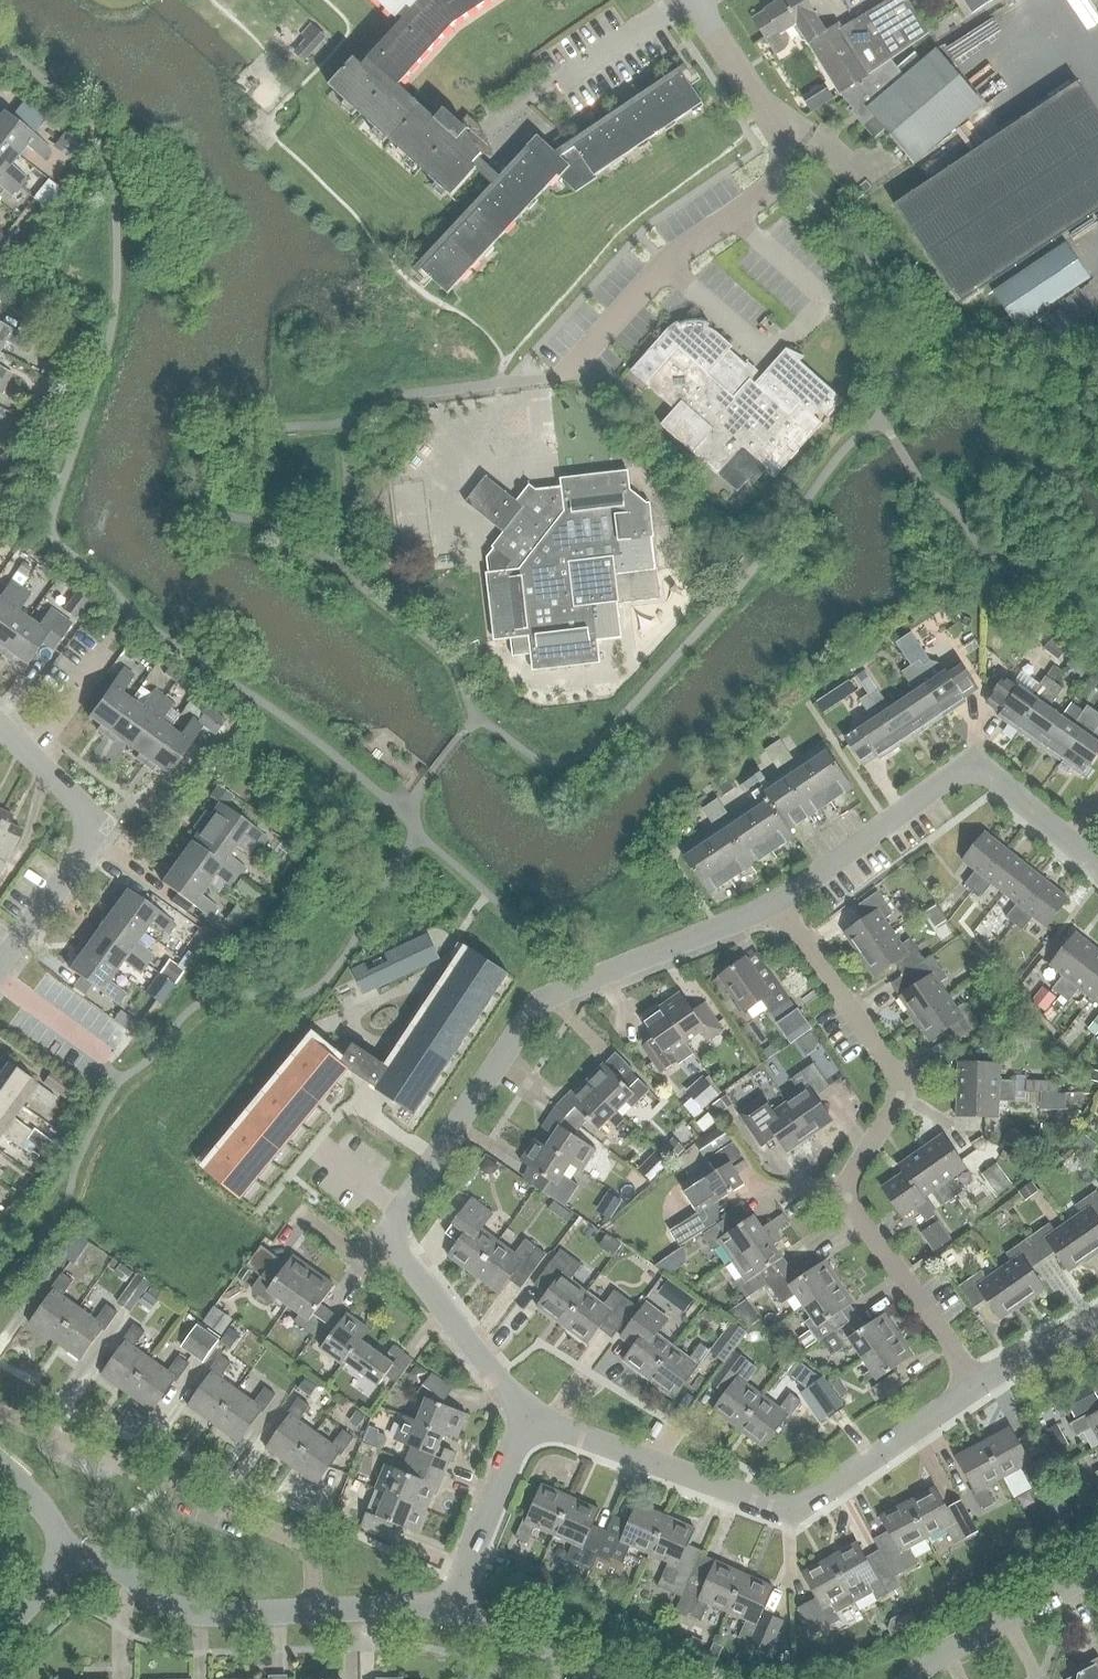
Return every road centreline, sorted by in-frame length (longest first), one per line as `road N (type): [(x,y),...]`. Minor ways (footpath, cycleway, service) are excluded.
road 1 (residential): [(779,903),(573,978),(528,1016),(385,1229),(527,1417)]
road 2 (residential): [(977,1385),(845,1188),(904,1089),(779,903)]
road 3 (residential): [(527,1417),(791,1516),(977,1385)]
road 4 (residential): [(567,373),(659,270),(782,172),(769,117),(697,0)]
road 5 (residential): [(1097,863),(972,758),(779,903)]
road 6 (residential): [(314,1612),(311,1560),(297,1541),(0,1416)]
road 7 (residential): [(0,963),(89,828),(0,722)]
road 8 (tertiary): [(70,1554),(118,1568),(176,1610),(314,1612)]
road 9 (tertiary): [(914,1678),(938,1655),(1097,1571)]
road 10 (residential): [(453,1612),(527,1417)]
road 11 (tertiary): [(453,1612),(609,1678)]
road 12 (tertiary): [(314,1612),(453,1612)]
road 13 (residential): [(977,1385),(1097,1320)]

